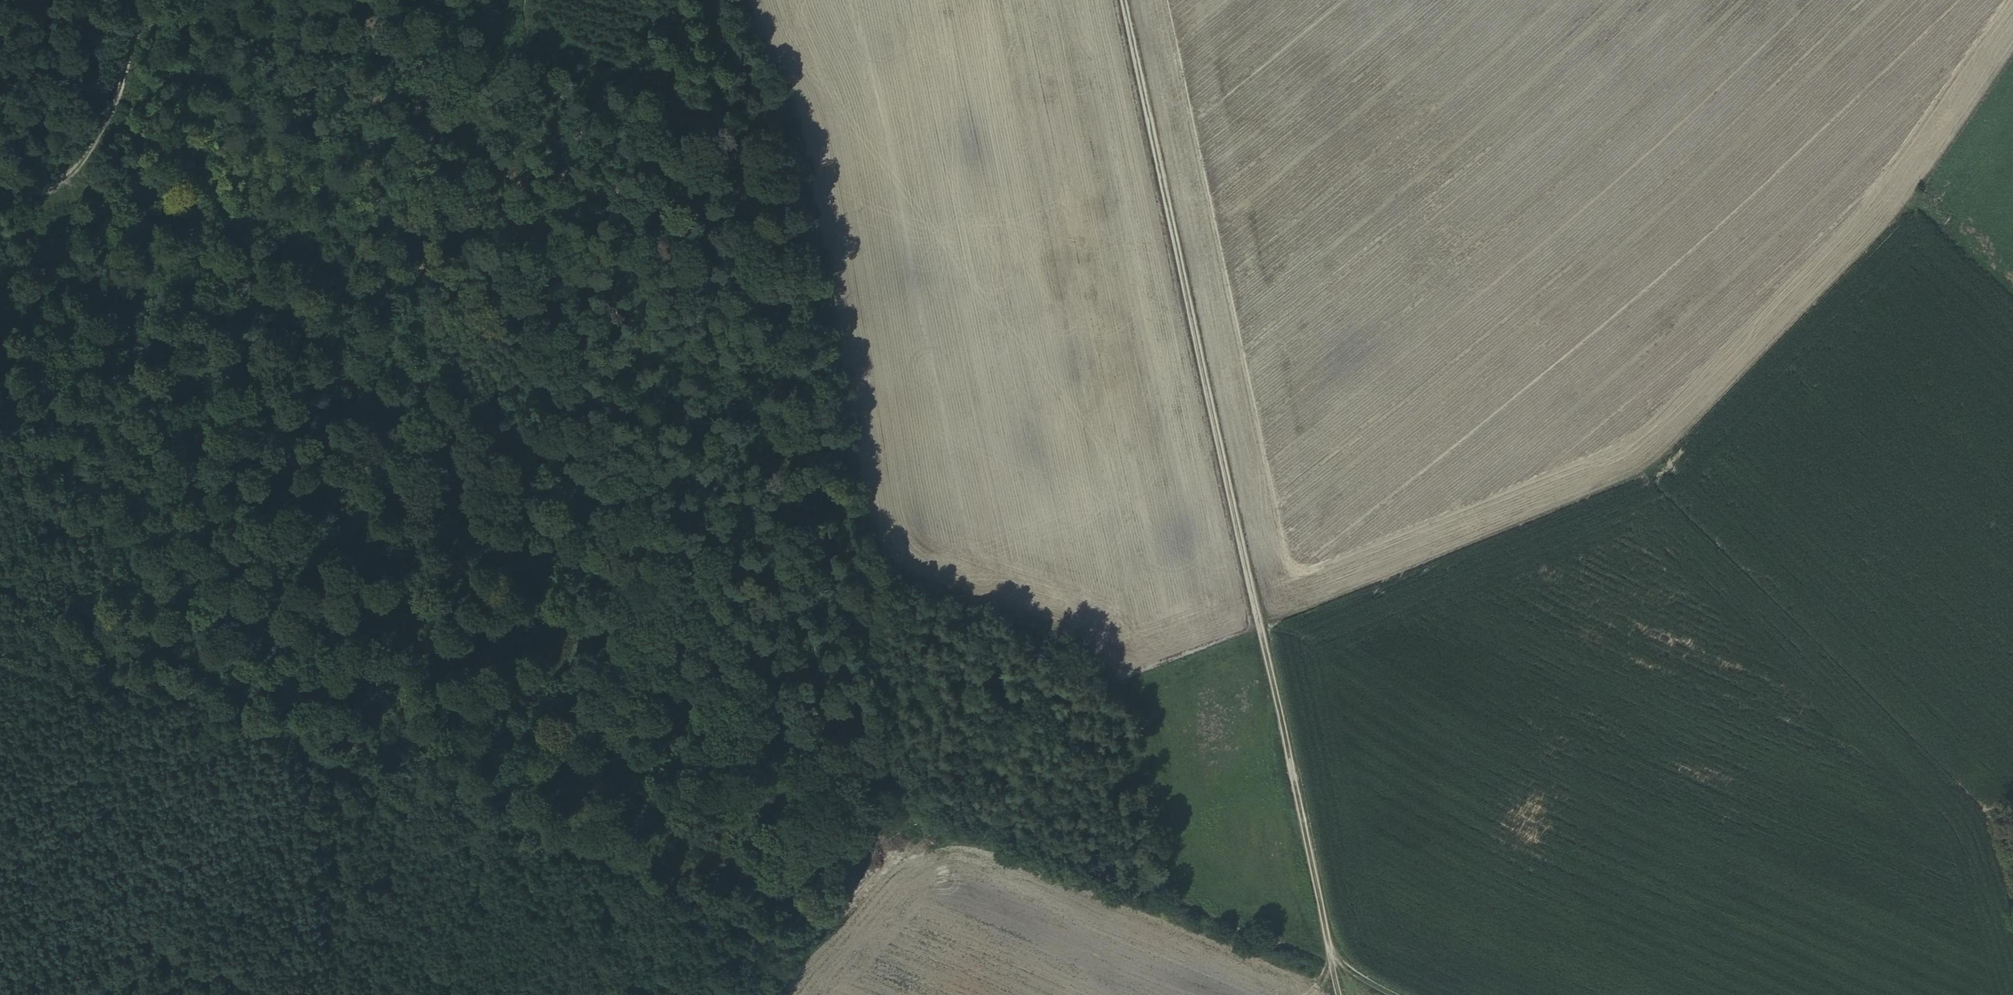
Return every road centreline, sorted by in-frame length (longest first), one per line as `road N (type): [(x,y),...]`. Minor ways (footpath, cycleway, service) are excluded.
road 1 (track): [(1120,0),(1340,994)]
road 2 (track): [(0,194),(90,152),(136,0)]

